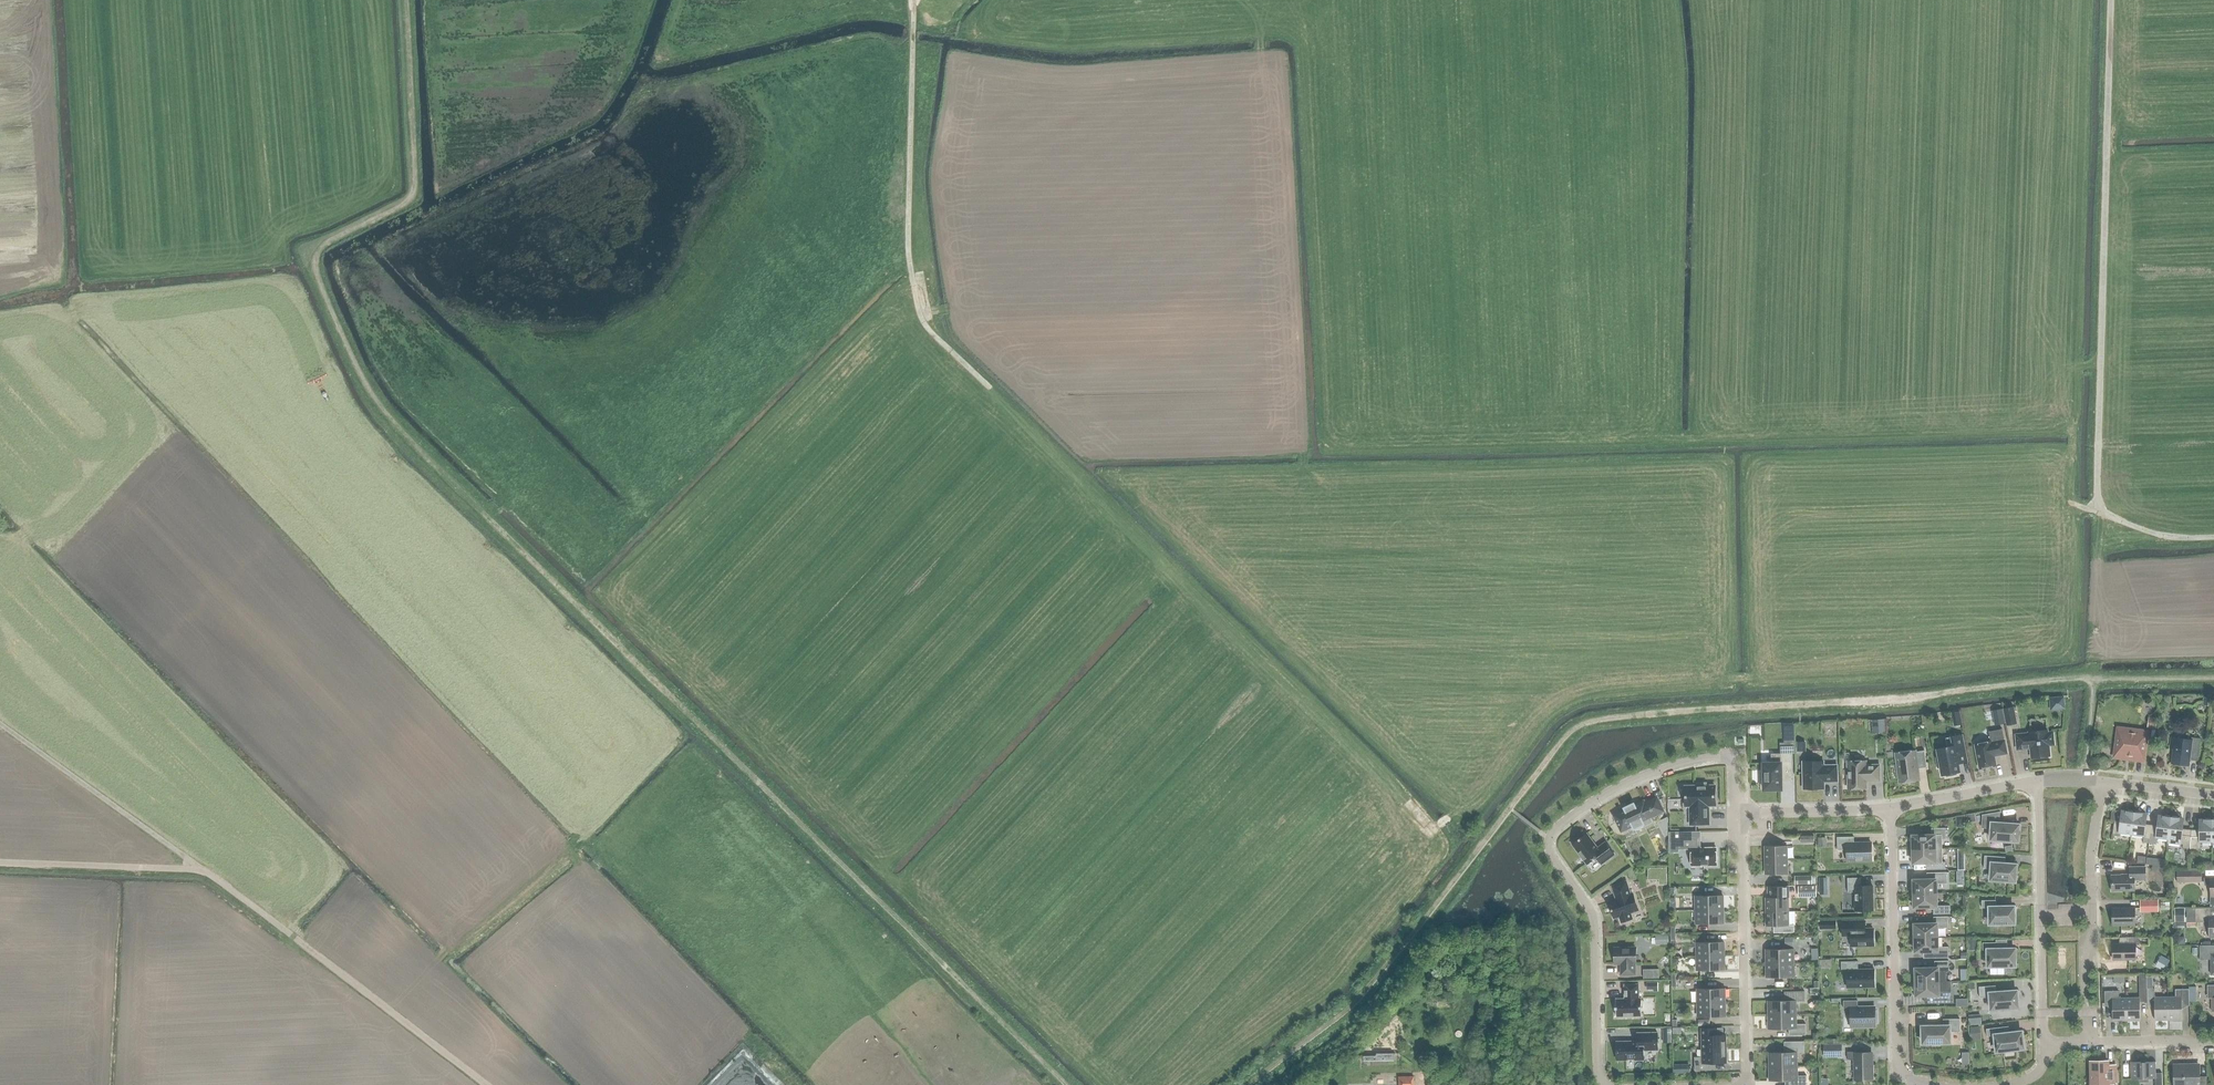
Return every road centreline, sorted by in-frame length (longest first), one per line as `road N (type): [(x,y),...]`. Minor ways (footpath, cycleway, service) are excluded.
road 1 (unclassified): [(485,1084),(0,723)]
road 2 (residential): [(1606,1084),(1598,1072),(1594,920),(1553,854),(1551,836),(1622,787),(1739,756)]
road 3 (residential): [(1932,1084),(1896,1071),(1889,809)]
road 4 (residential): [(1740,813),(1748,1084)]
road 5 (residential): [(2043,1047),(2039,781)]
road 6 (residential): [(2085,1042),(2083,965),(2102,781)]
road 7 (unclassified): [(2039,781),(1889,809)]
road 8 (unclassified): [(1889,809),(1740,813)]
road 9 (residential): [(2213,1041),(2085,1042)]

